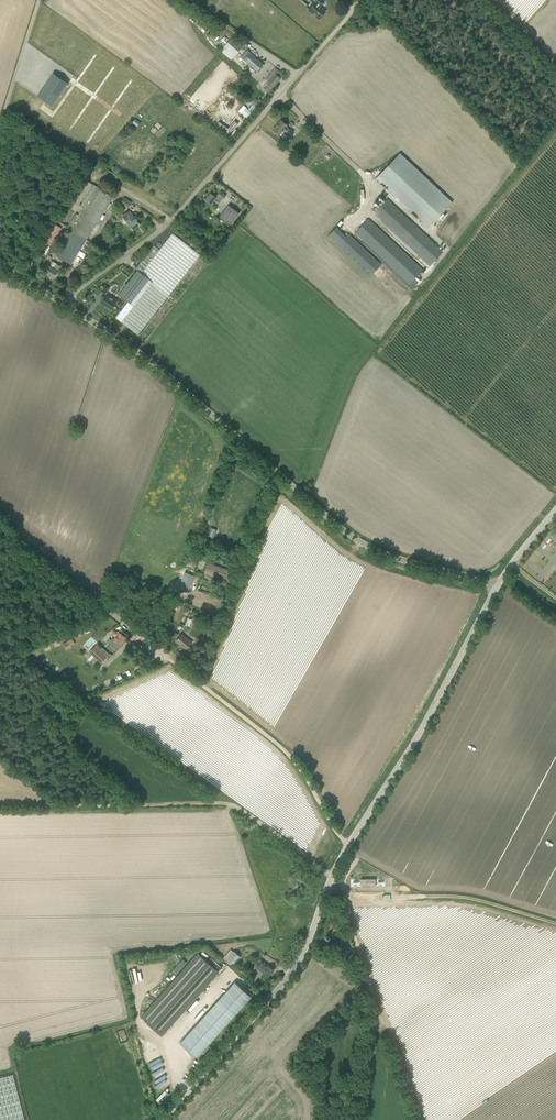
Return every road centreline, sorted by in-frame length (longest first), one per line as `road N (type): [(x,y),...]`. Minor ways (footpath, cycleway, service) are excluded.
road 1 (tertiary): [(157,1119),(285,982),(343,850),(416,737),(497,586)]
road 2 (tertiary): [(497,586),(352,538),(154,365),(58,303)]
road 3 (residential): [(58,303),(174,220),(352,10)]
road 4 (track): [(229,802),(0,636)]
road 5 (unclassified): [(0,522),(202,685)]
road 6 (track): [(341,895),(374,998),(362,1119)]
road 7 (track): [(0,805),(229,802)]
road 8 (track): [(202,685),(288,754),(343,850)]
road 9 (track): [(555,921),(454,894),(341,895)]
road 10 (unclassified): [(0,134),(41,0)]
road 11 (track): [(297,75),(186,0)]
road 12 (track): [(229,802),(331,876)]

